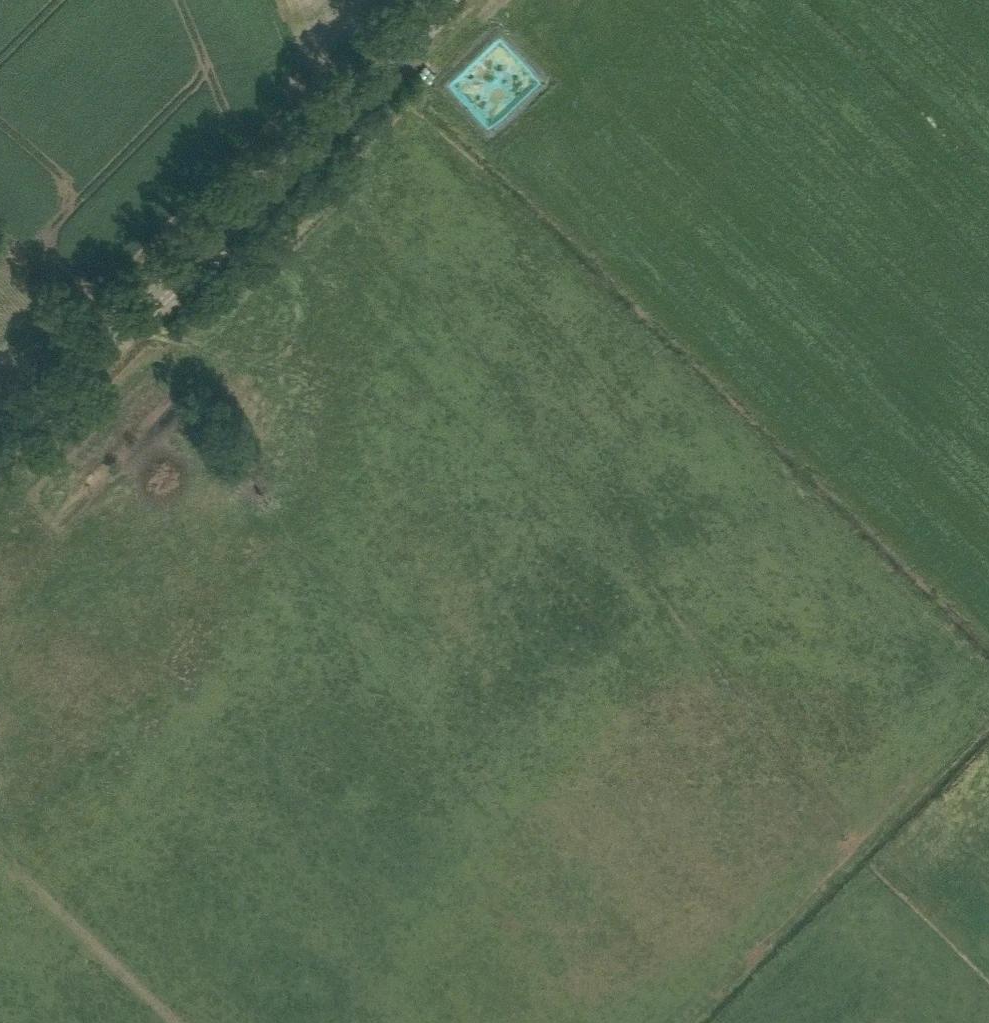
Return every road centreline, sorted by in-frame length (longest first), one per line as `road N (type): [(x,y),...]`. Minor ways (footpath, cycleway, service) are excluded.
road 1 (tertiary): [(0,456),(446,0)]

